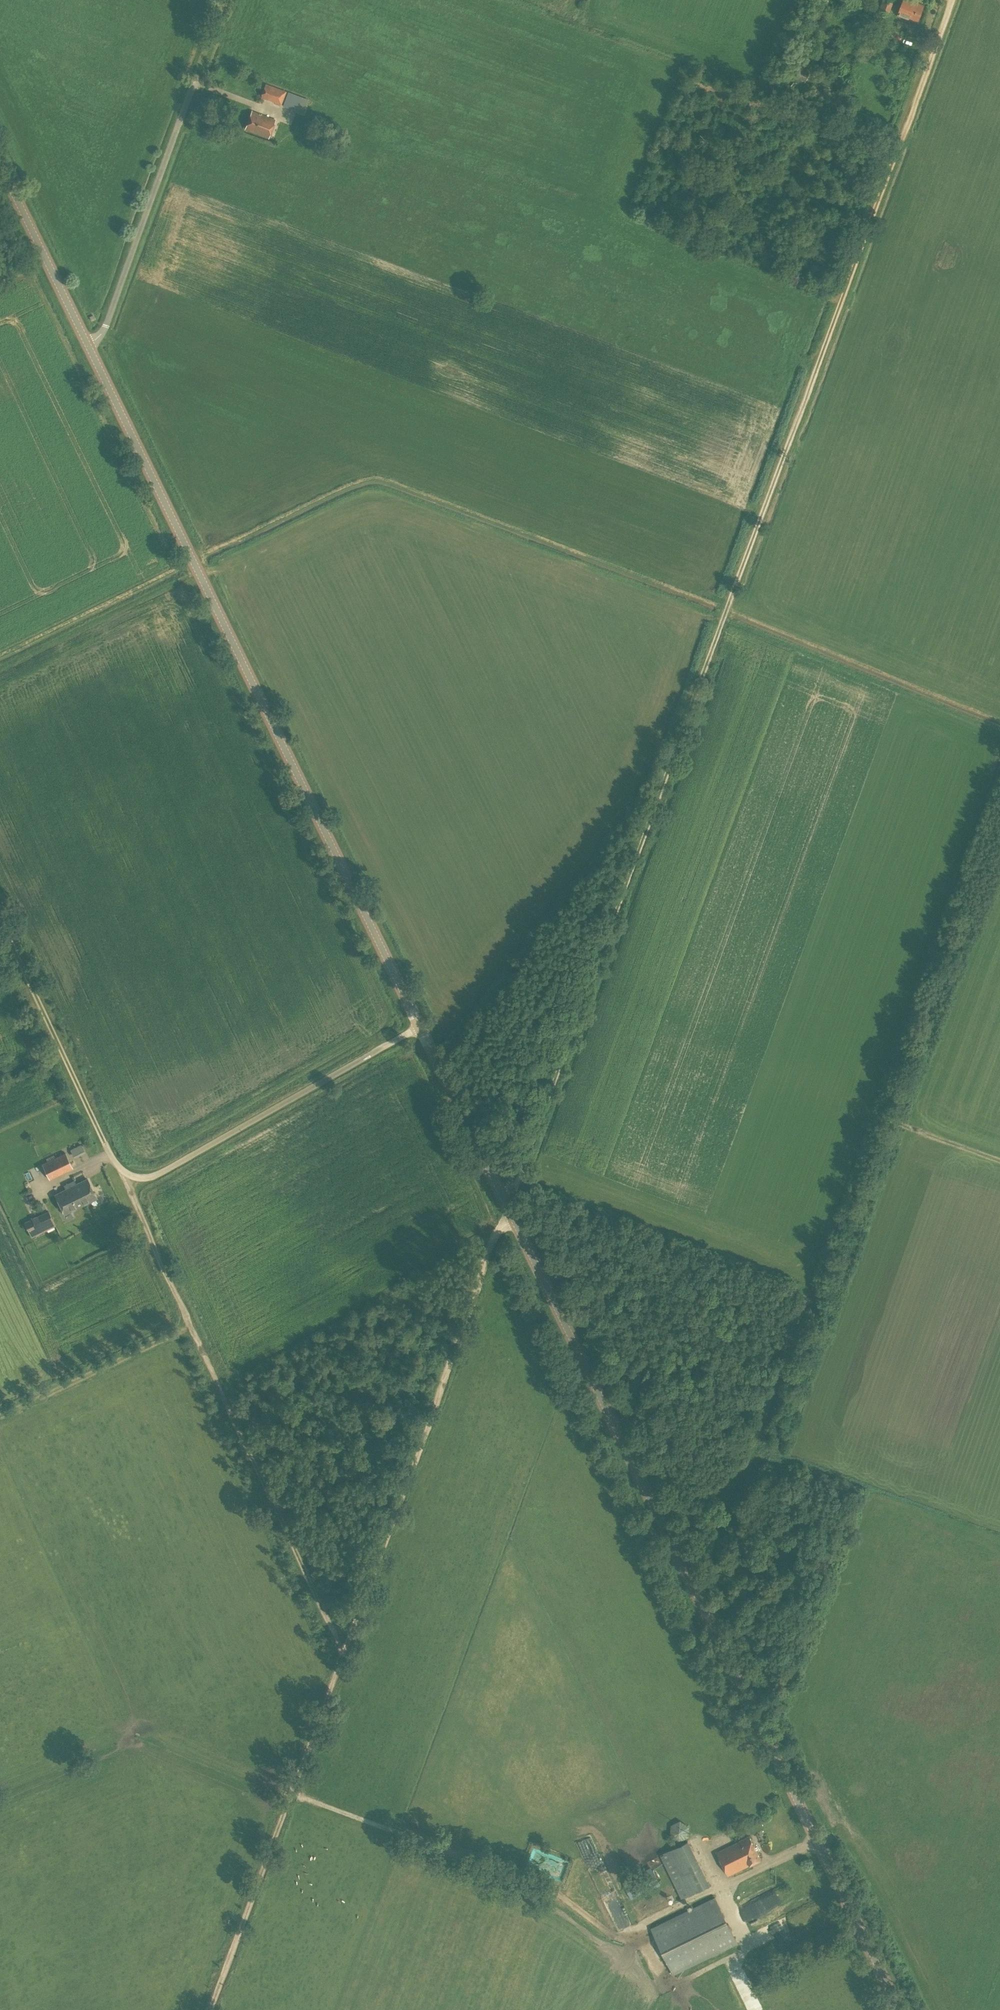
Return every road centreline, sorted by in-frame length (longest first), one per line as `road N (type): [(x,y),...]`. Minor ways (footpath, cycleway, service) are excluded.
road 1 (track): [(502,1193),(520,1177),(951,0)]
road 2 (secondary): [(900,2009),(420,1025)]
road 3 (secondary): [(420,1025),(88,341)]
road 4 (track): [(343,1653),(129,1189),(130,1177)]
road 5 (track): [(343,1653),(497,1231),(515,1220)]
road 6 (track): [(209,2009),(343,1653)]
road 7 (unclassified): [(130,1177),(157,1174),(420,1025)]
road 8 (unclassified): [(88,341),(104,328),(210,57)]
road 9 (track): [(104,1143),(0,914)]
road 10 (secondary): [(88,341),(0,163)]

